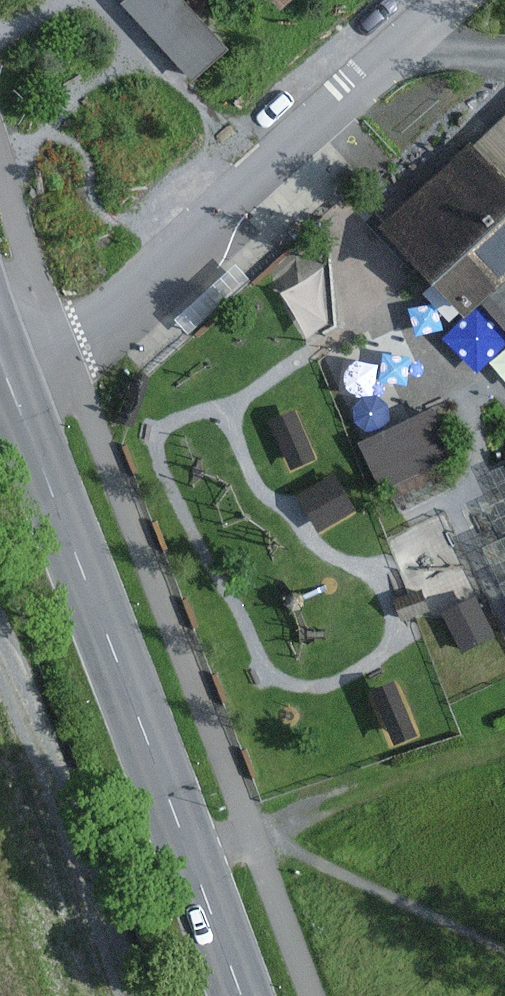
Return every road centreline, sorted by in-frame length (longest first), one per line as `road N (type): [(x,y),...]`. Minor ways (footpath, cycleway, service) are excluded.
road 1 (secondary): [(7,376),(244,995)]
road 2 (unclassified): [(457,0),(66,354)]
road 3 (track): [(252,830),(504,745)]

